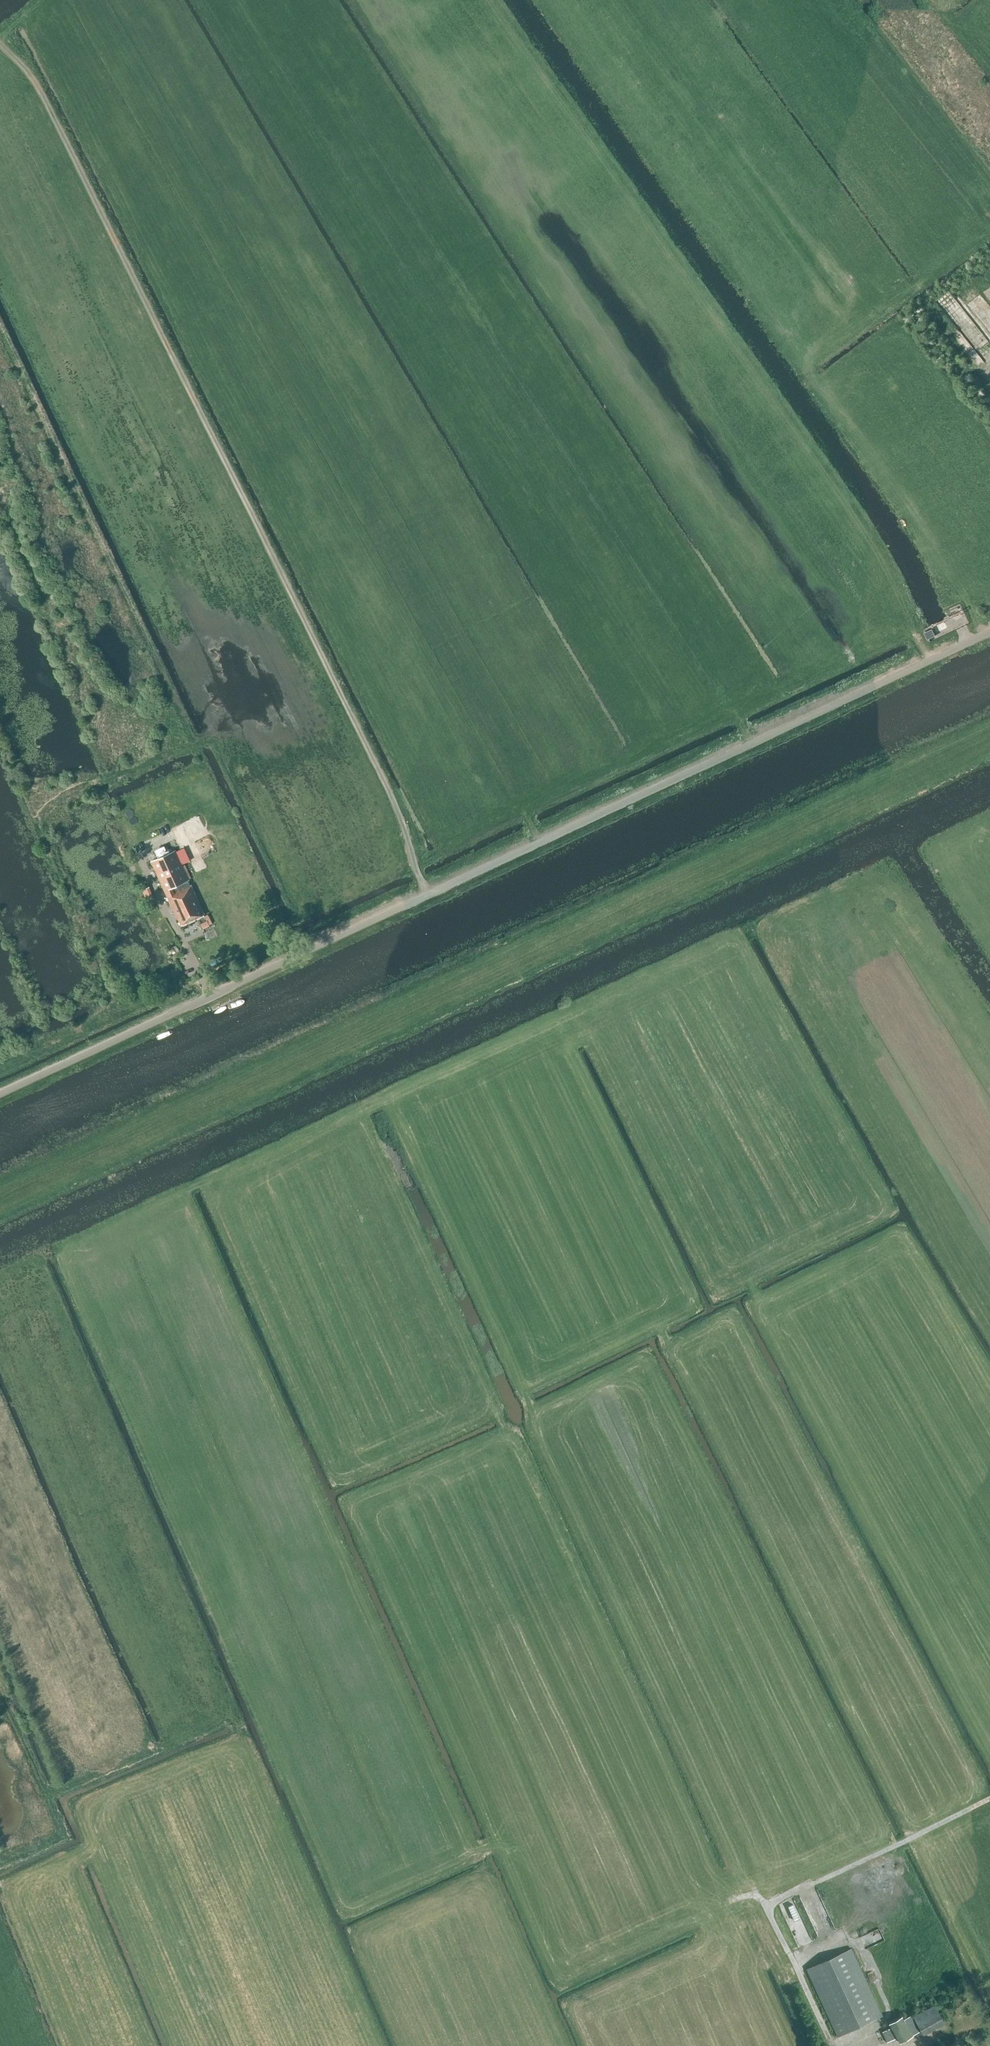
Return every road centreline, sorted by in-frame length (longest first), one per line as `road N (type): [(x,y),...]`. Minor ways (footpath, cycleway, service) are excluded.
road 1 (unclassified): [(0,1098),(989,638)]

